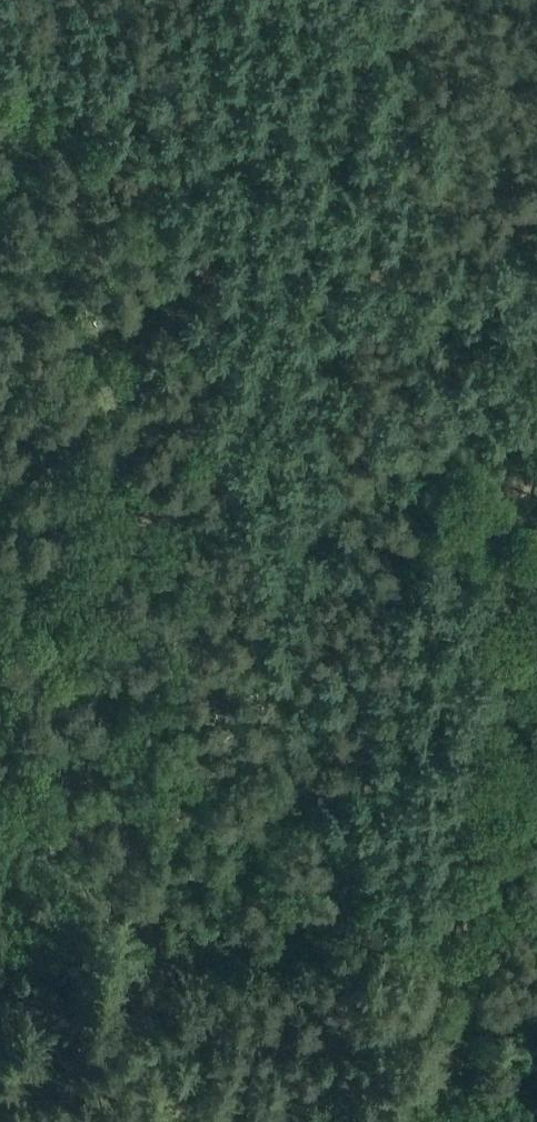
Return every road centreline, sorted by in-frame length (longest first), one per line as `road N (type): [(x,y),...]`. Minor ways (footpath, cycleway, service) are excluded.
road 1 (tertiary): [(440,1121),(536,588)]
road 2 (track): [(0,88),(138,156),(166,225),(238,469)]
road 3 (track): [(238,469),(288,737),(324,834),(377,907)]
road 4 (track): [(536,517),(474,509),(420,467),(391,420),(343,389),(296,287)]
road 5 (track): [(399,0),(296,287)]
road 6 (track): [(296,287),(238,469)]

